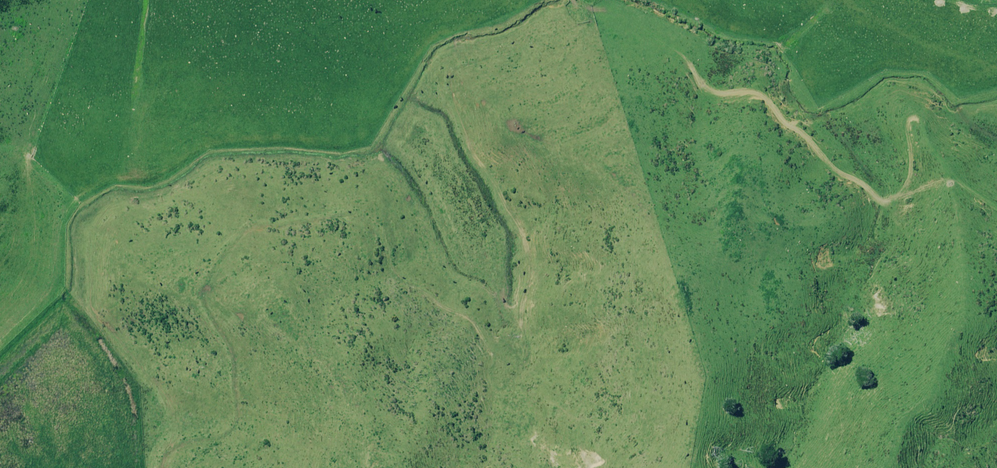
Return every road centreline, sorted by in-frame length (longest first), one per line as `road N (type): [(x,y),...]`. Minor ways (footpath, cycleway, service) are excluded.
road 1 (track): [(996,233),(962,193),(948,135),(918,102),(888,119),(905,171),(888,201),(833,187),(646,46),(607,32),(509,34),(463,50),(442,84),(443,114),(508,246),(510,313),(477,318),(390,276),(378,210),(347,180),(314,163),(260,156),(222,179),(130,189),(95,203),(89,249),(136,367),(157,467)]

